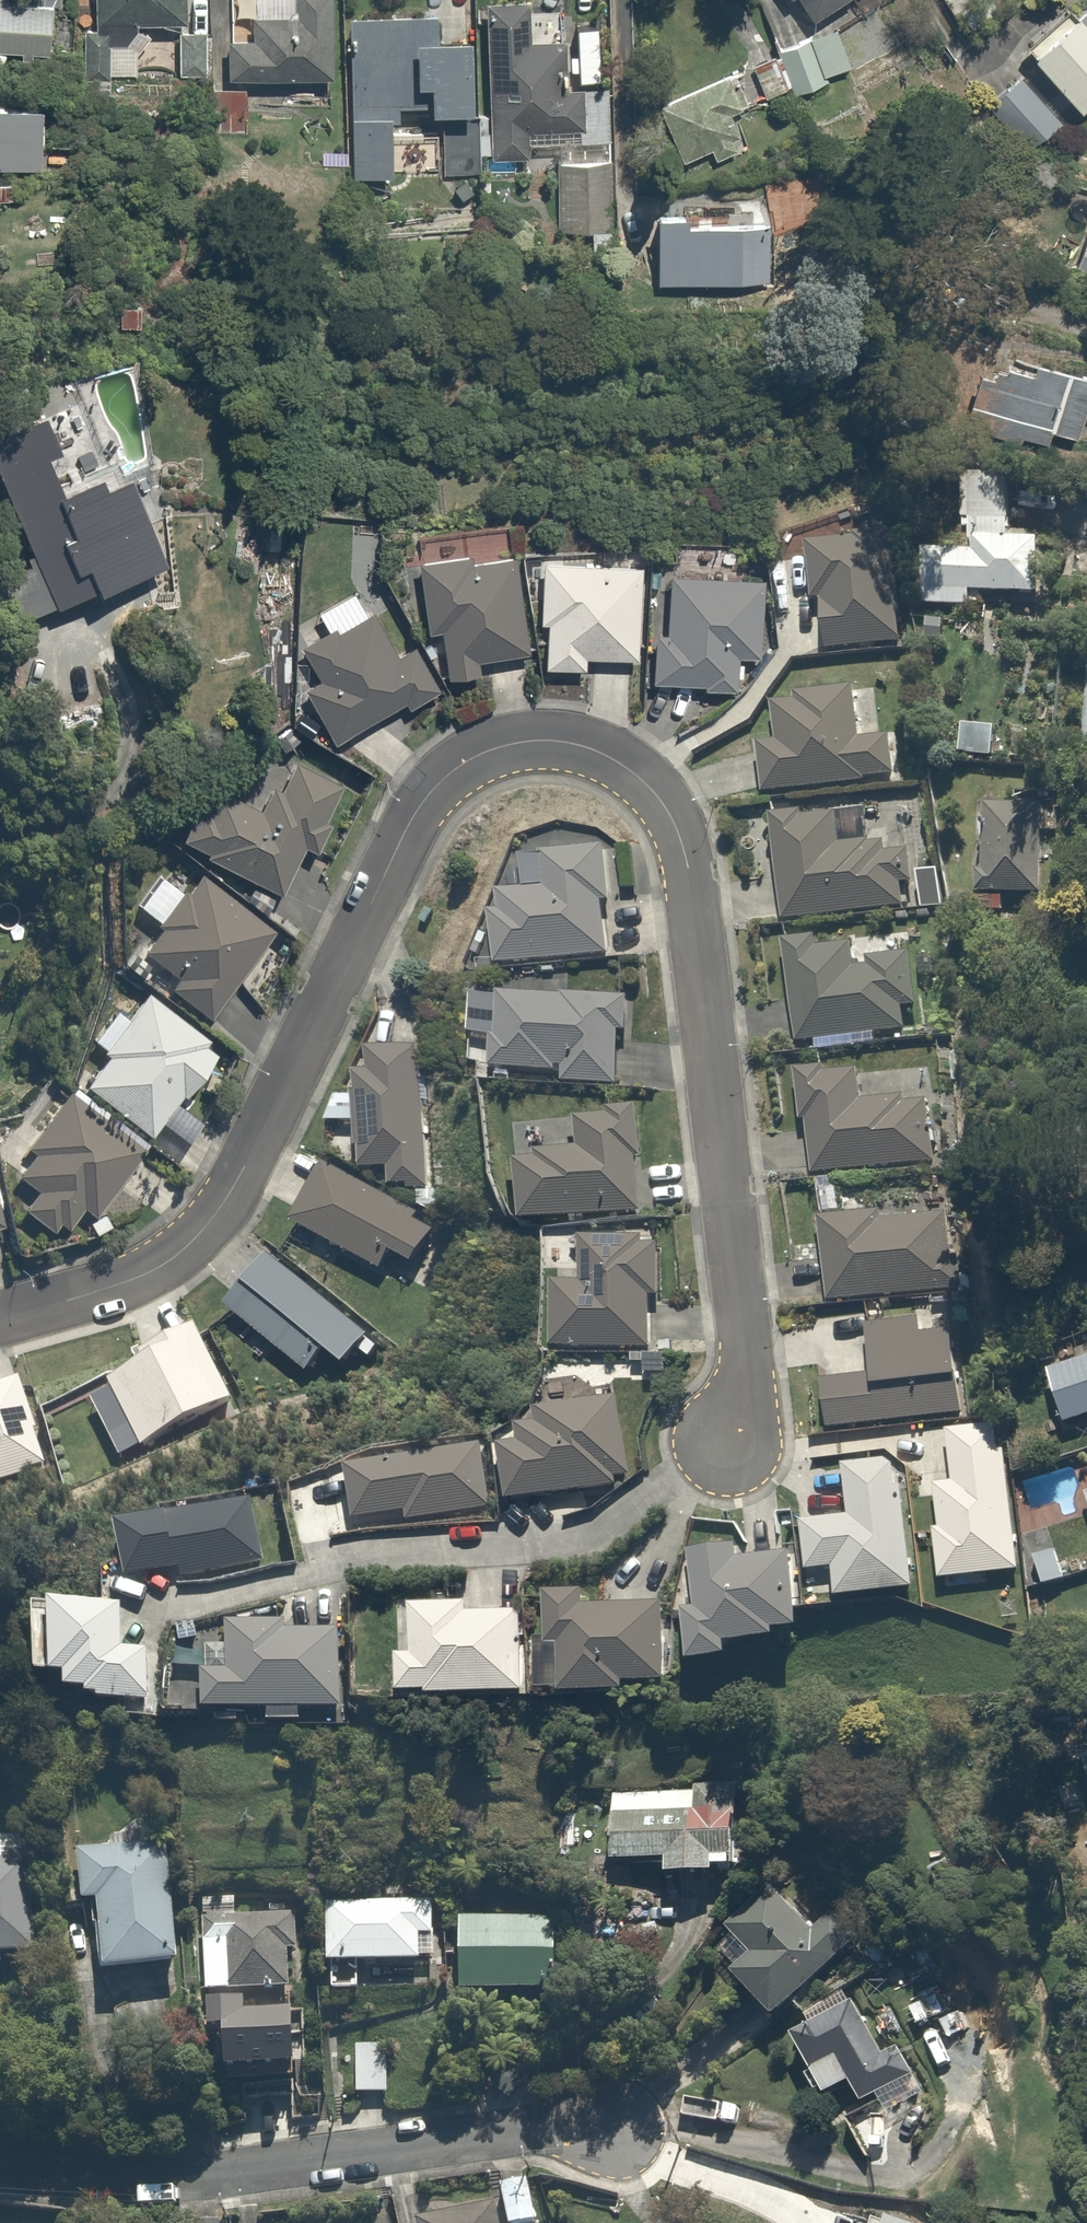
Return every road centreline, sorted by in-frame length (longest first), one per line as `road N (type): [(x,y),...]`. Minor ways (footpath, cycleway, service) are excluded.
road 1 (residential): [(0,1321),(135,1279),(184,1251),(244,1169),(425,800),(483,754),(563,742),(634,773),(657,795),(682,842),(743,1346),(728,1437)]
road 2 (residential): [(0,2164),(139,2180),(521,2130),(615,2127)]

